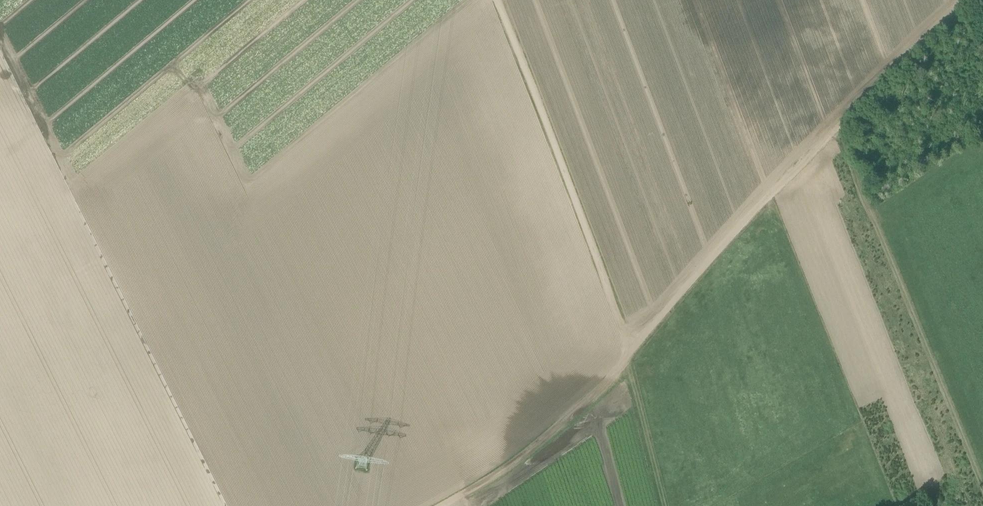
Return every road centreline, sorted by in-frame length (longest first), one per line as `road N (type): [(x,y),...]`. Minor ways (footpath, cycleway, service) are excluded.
road 1 (track): [(977,0),(839,125),(711,259),(600,394),(491,481),(447,505)]
road 2 (track): [(982,485),(839,125)]
road 3 (track): [(628,357),(498,0)]
road 4 (track): [(628,357),(664,505)]

